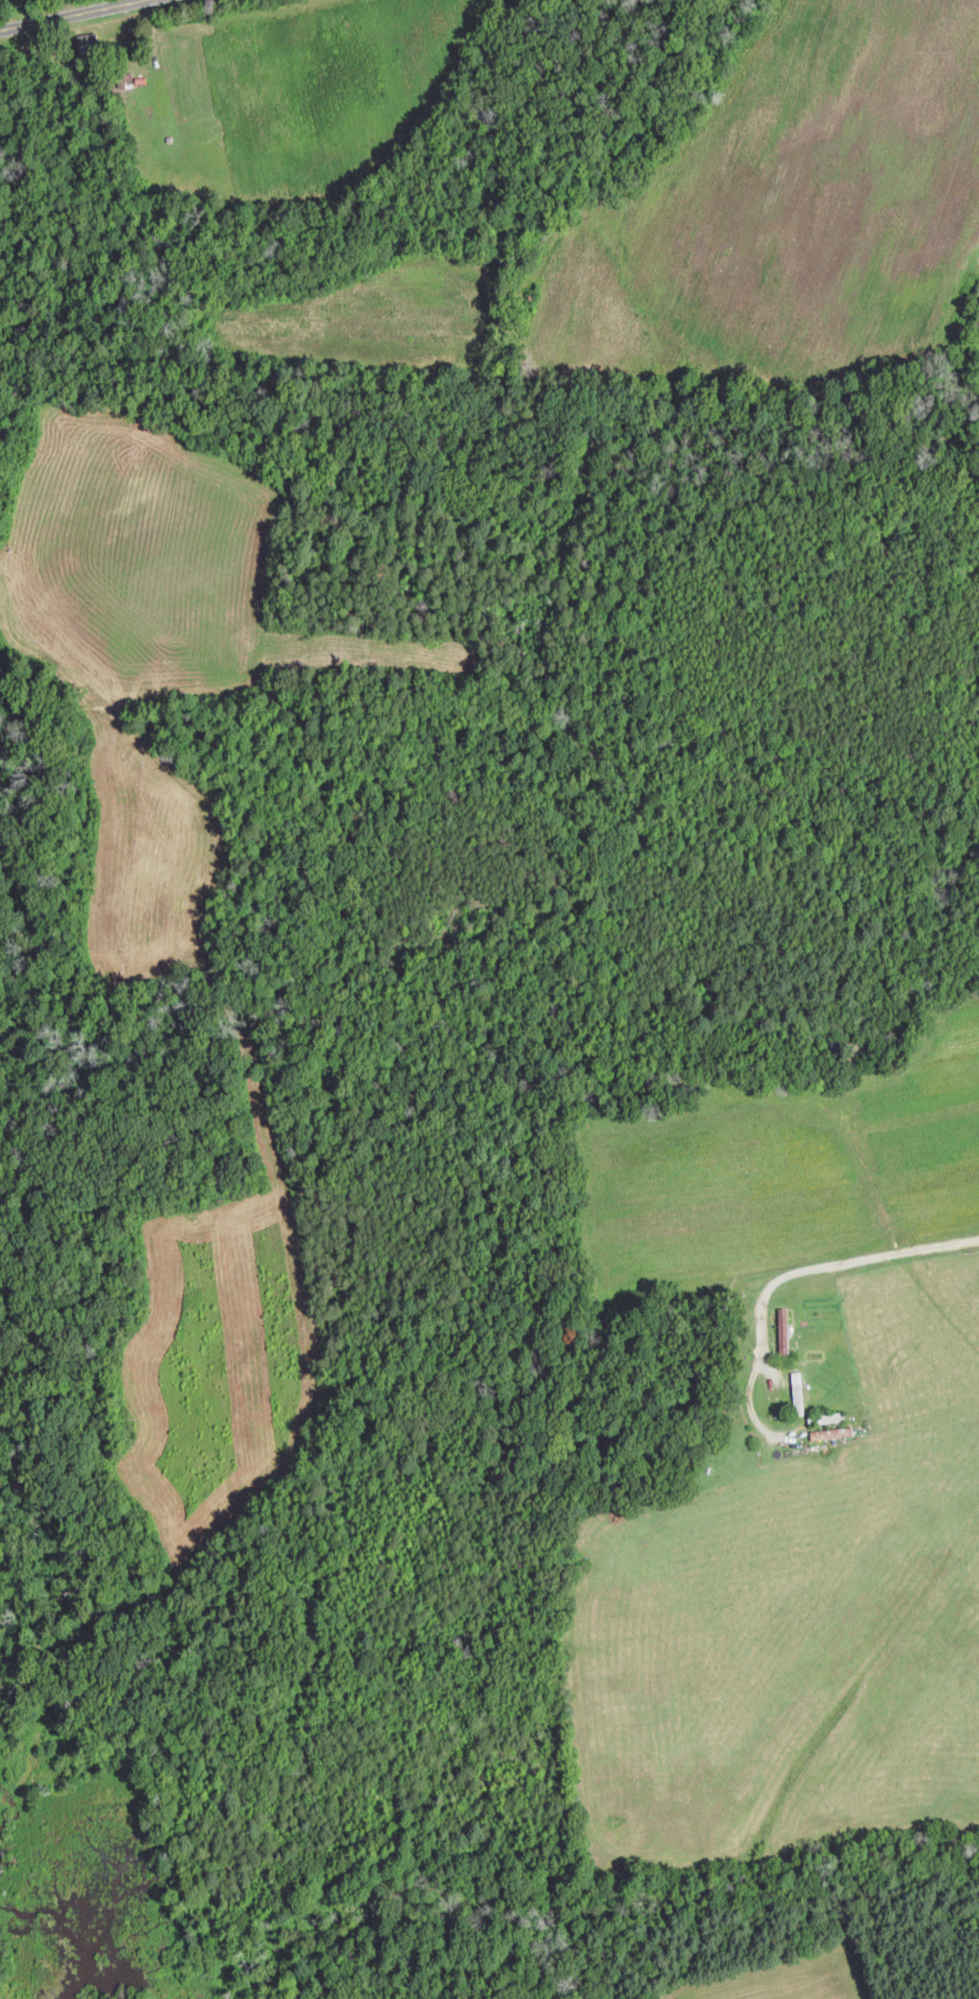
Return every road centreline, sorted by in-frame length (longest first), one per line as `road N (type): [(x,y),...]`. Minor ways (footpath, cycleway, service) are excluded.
road 1 (residential): [(0,29),(142,0)]

